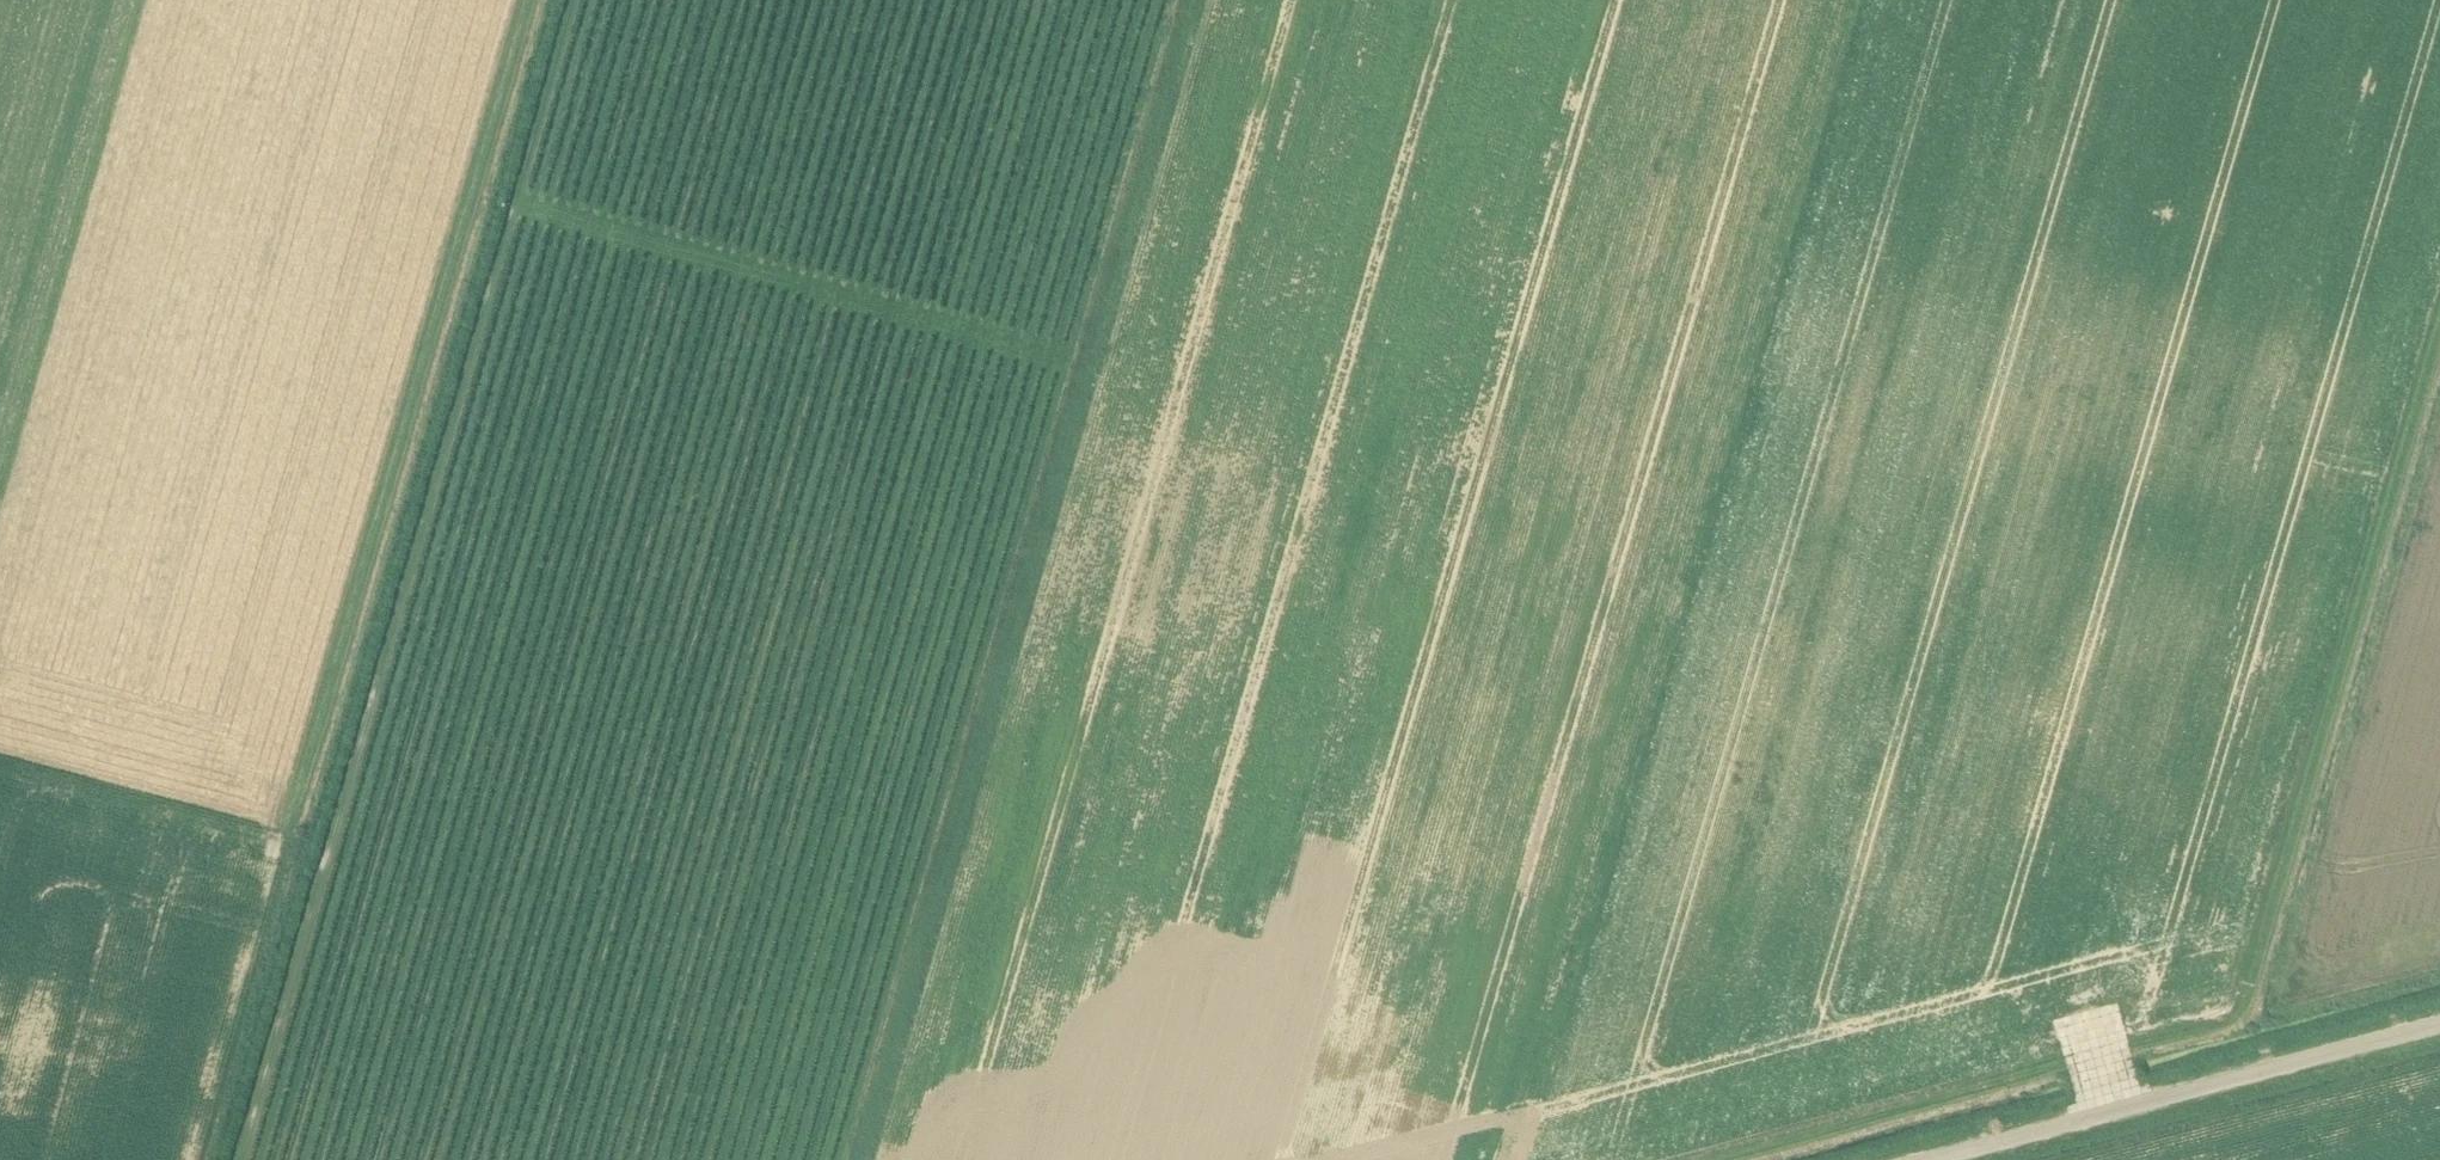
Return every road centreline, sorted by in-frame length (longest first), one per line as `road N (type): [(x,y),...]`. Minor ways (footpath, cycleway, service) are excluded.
road 1 (unclassified): [(1921,1159),(2439,1024)]

